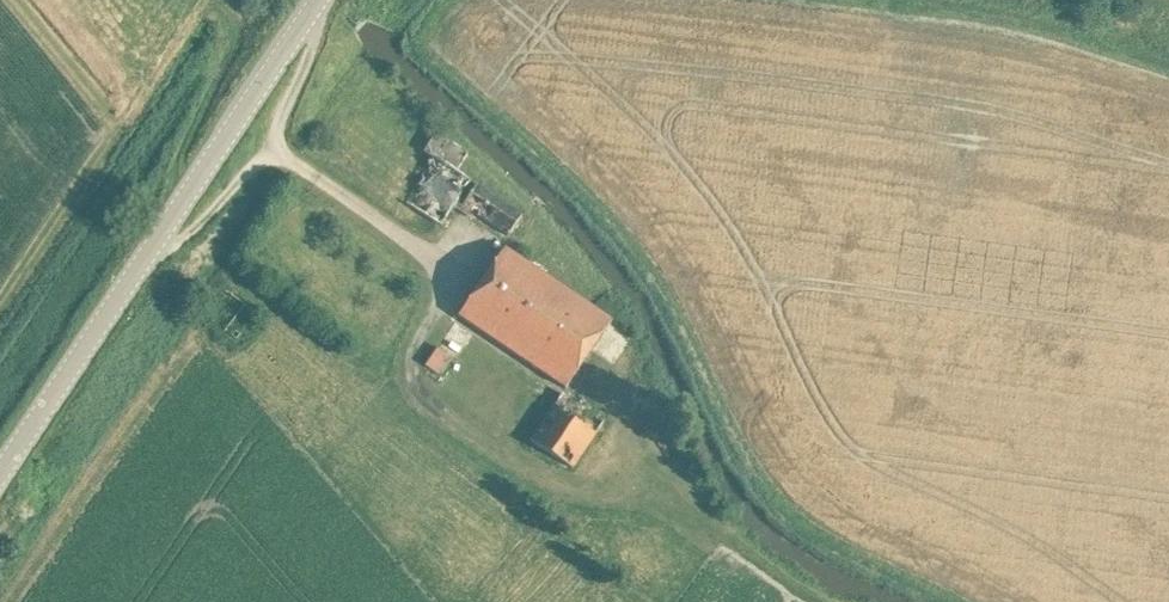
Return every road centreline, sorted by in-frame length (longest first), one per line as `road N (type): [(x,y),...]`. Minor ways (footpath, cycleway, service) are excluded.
road 1 (tertiary): [(0,472),(317,0)]

